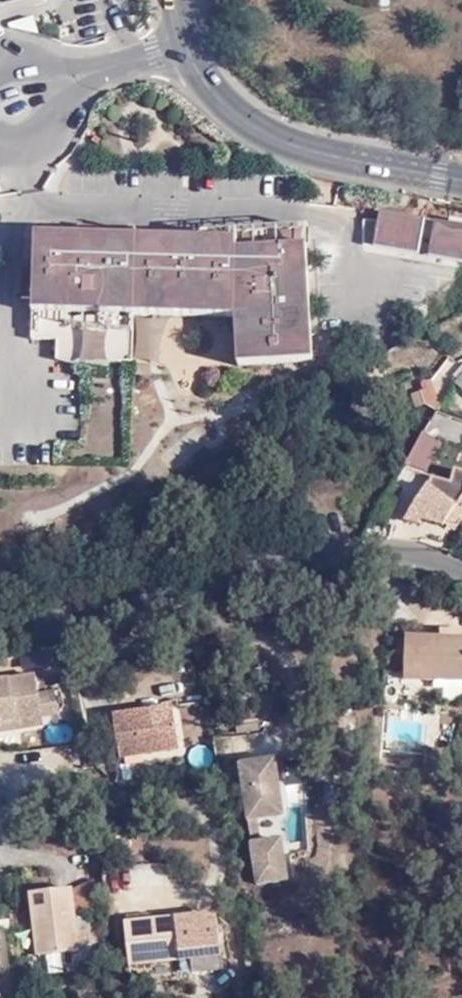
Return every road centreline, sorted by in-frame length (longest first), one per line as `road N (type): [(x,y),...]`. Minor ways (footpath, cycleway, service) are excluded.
road 1 (unclassified): [(461,574),(398,554),(325,557),(0,633)]
road 2 (tertiary): [(461,179),(285,144),(237,117),(185,52),(173,0)]

